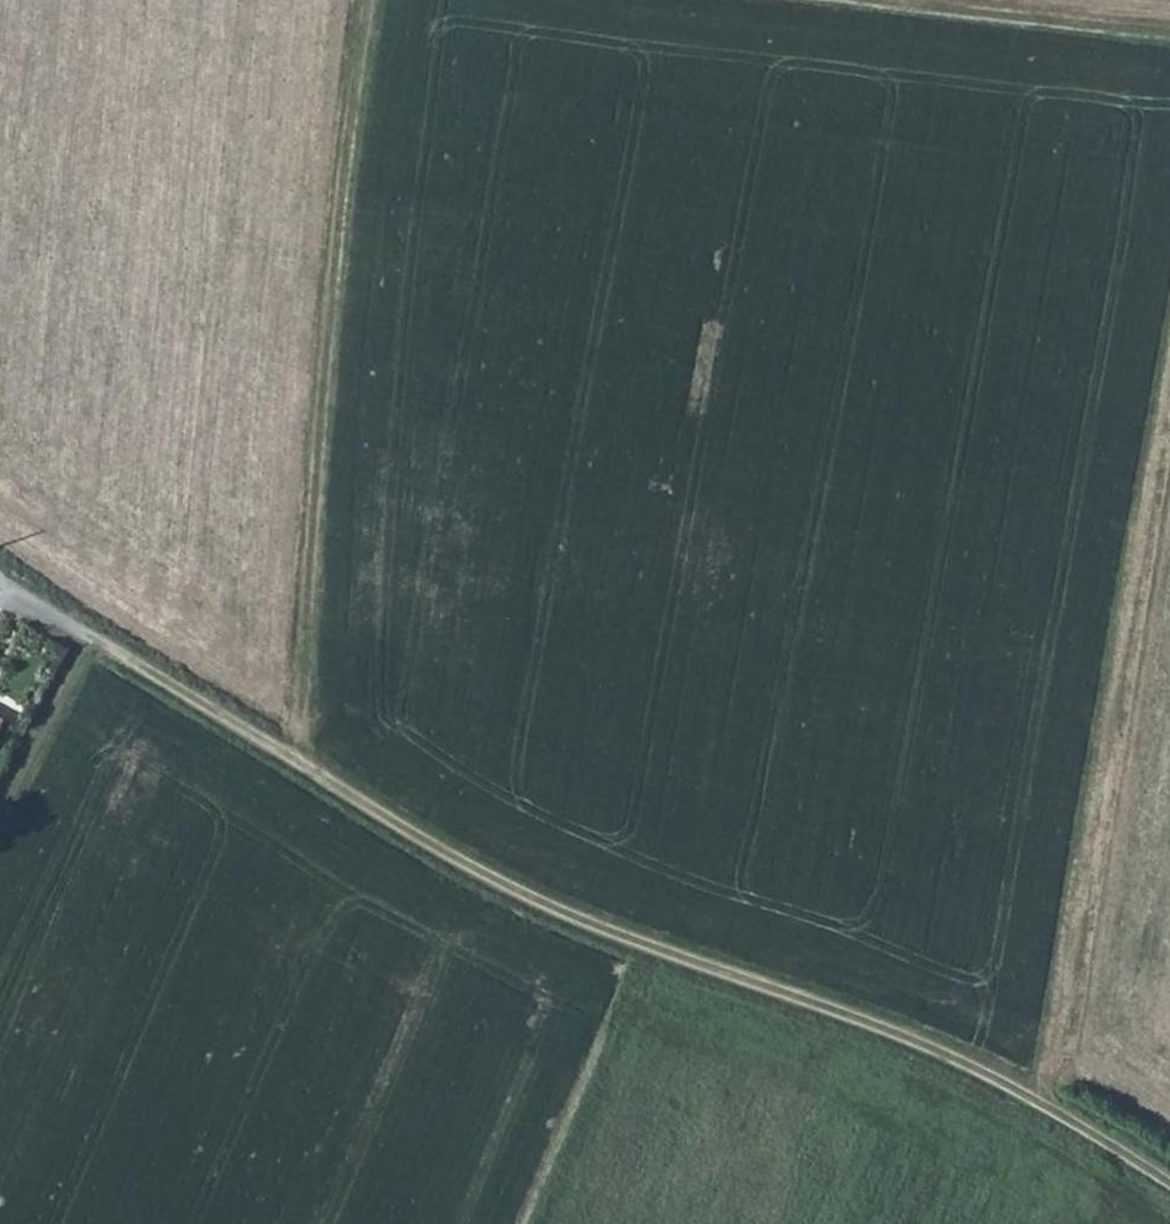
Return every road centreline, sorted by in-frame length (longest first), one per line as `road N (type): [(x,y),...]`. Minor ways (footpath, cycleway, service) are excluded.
road 1 (track): [(81,634),(489,881),(567,919),(992,1077),(1169,1187)]
road 2 (track): [(374,0),(347,189),(298,759)]

